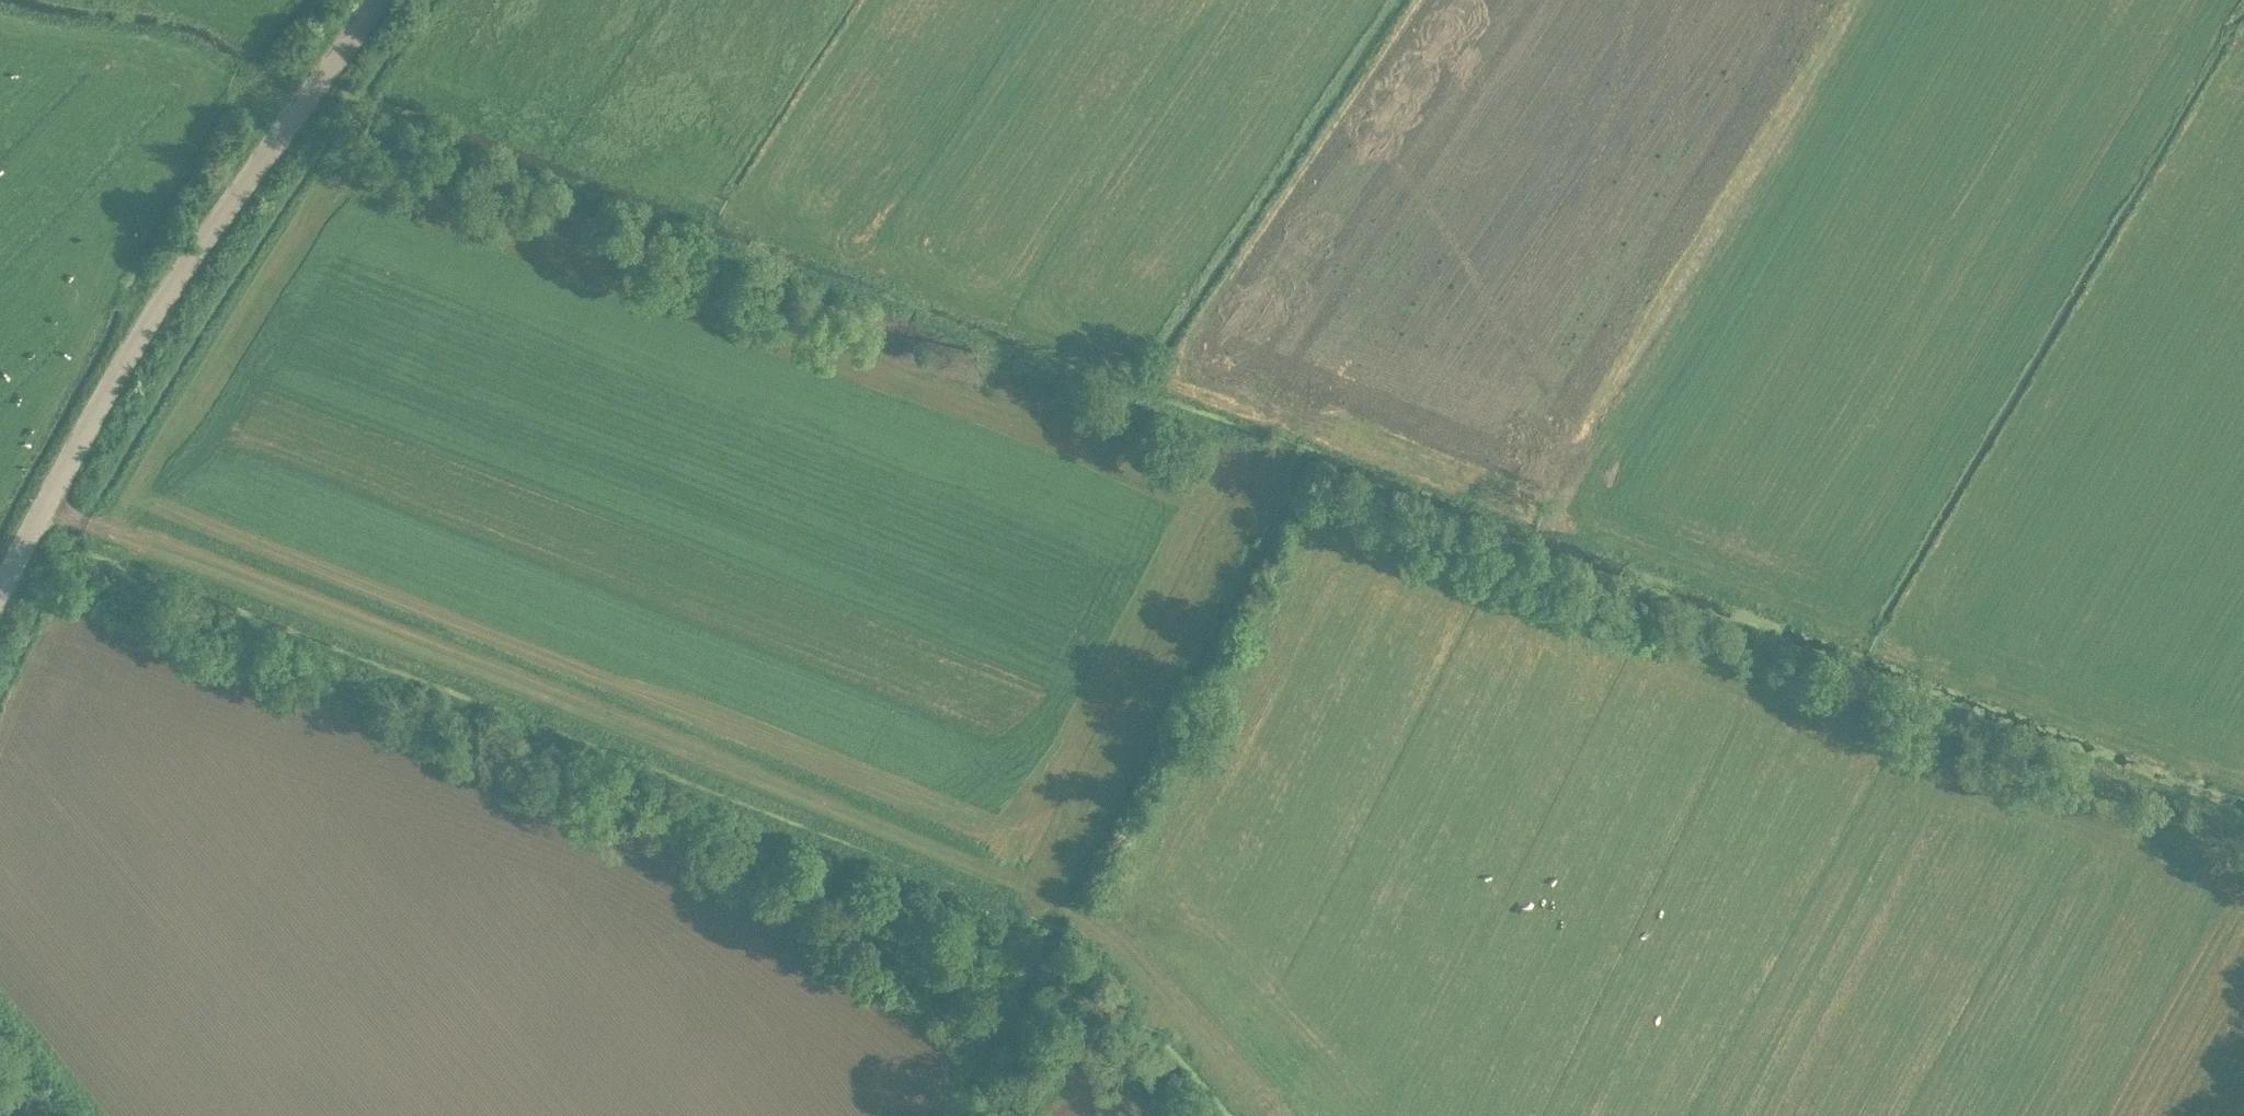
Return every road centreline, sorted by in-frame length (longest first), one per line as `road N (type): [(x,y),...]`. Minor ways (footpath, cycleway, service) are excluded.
road 1 (unclassified): [(0,588),(127,352),(385,0)]

